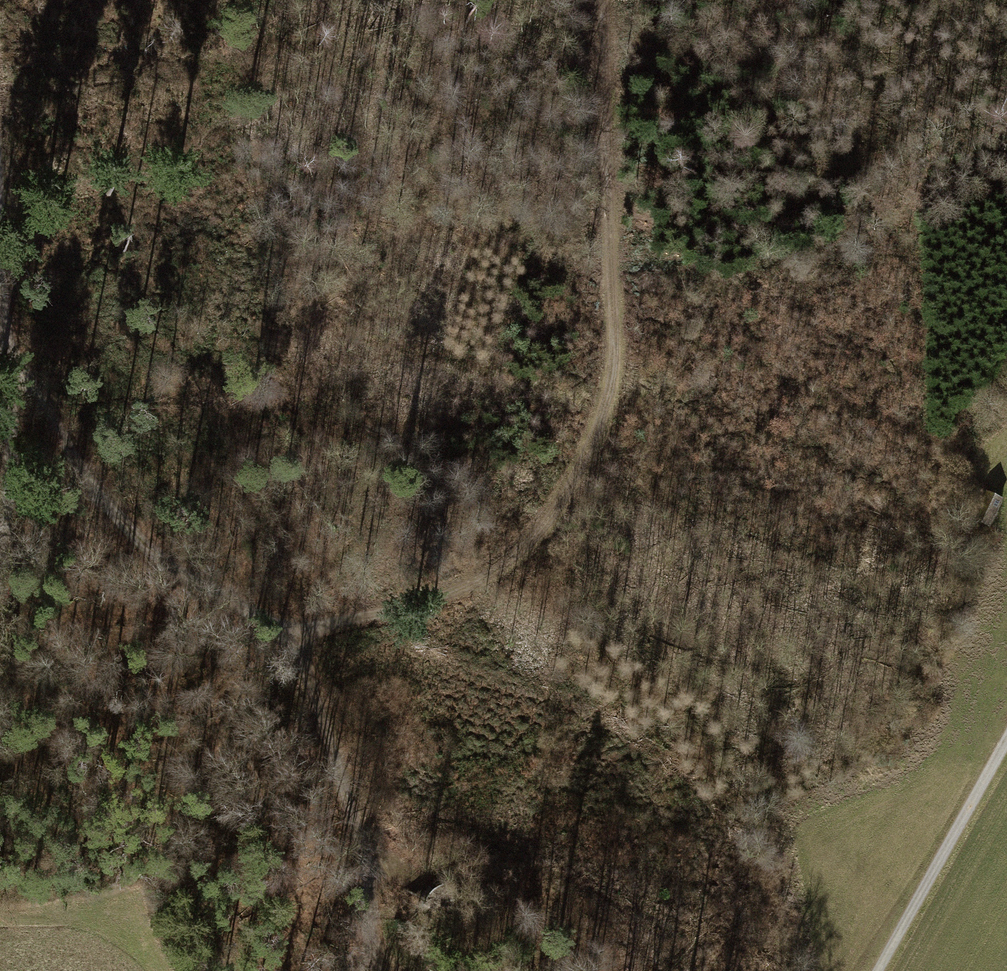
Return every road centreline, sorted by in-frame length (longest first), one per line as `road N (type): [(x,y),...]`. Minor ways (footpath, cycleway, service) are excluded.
road 1 (track): [(0,100),(250,76),(331,83),(390,103),(490,174),(539,228),(617,371),(586,461),(530,540),(478,584),(429,605),(295,626),(248,618),(200,591),(126,530),(5,332)]
road 2 (track): [(604,0),(617,371)]
road 3 (track): [(295,626),(360,830),(374,970)]
road 4 (track): [(0,242),(7,423),(0,538)]
road 5 (track): [(877,970),(1006,739)]

